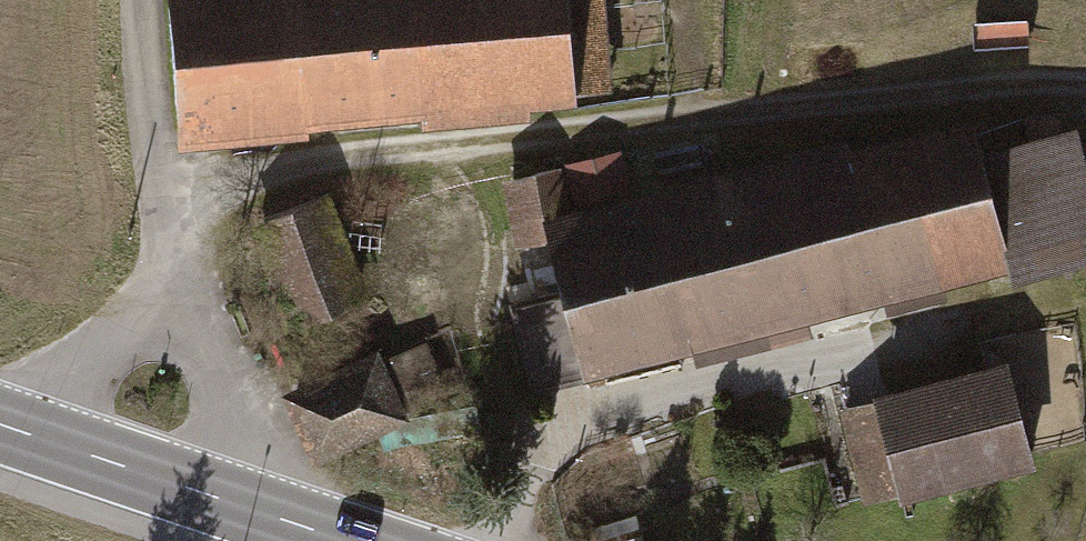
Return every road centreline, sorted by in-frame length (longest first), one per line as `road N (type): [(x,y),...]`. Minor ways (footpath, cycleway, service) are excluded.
road 1 (track): [(166,198),(967,92),(1085,95)]
road 2 (track): [(446,161),(486,198),(503,235),(488,320),(518,434),(544,460)]
road 3 (residential): [(189,291),(166,198),(154,0)]
road 4 (tertiary): [(29,442),(265,518)]
road 5 (residential): [(265,518),(189,291)]
road 6 (residential): [(189,291),(29,442)]

